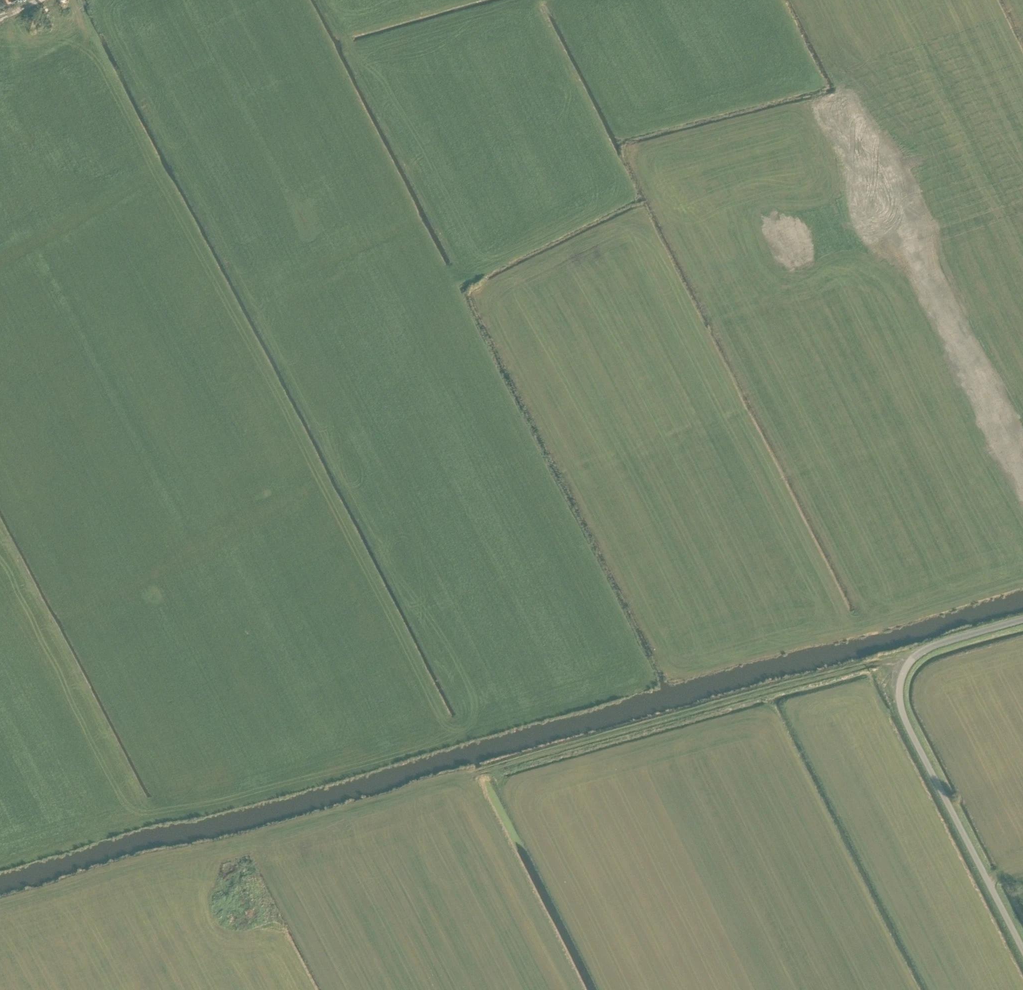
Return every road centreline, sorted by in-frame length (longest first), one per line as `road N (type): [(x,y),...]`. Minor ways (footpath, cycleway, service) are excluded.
road 1 (track): [(903,671),(877,664),(0,907)]
road 2 (unclassified): [(1022,950),(907,722),(898,688),(925,649),(1022,620)]

